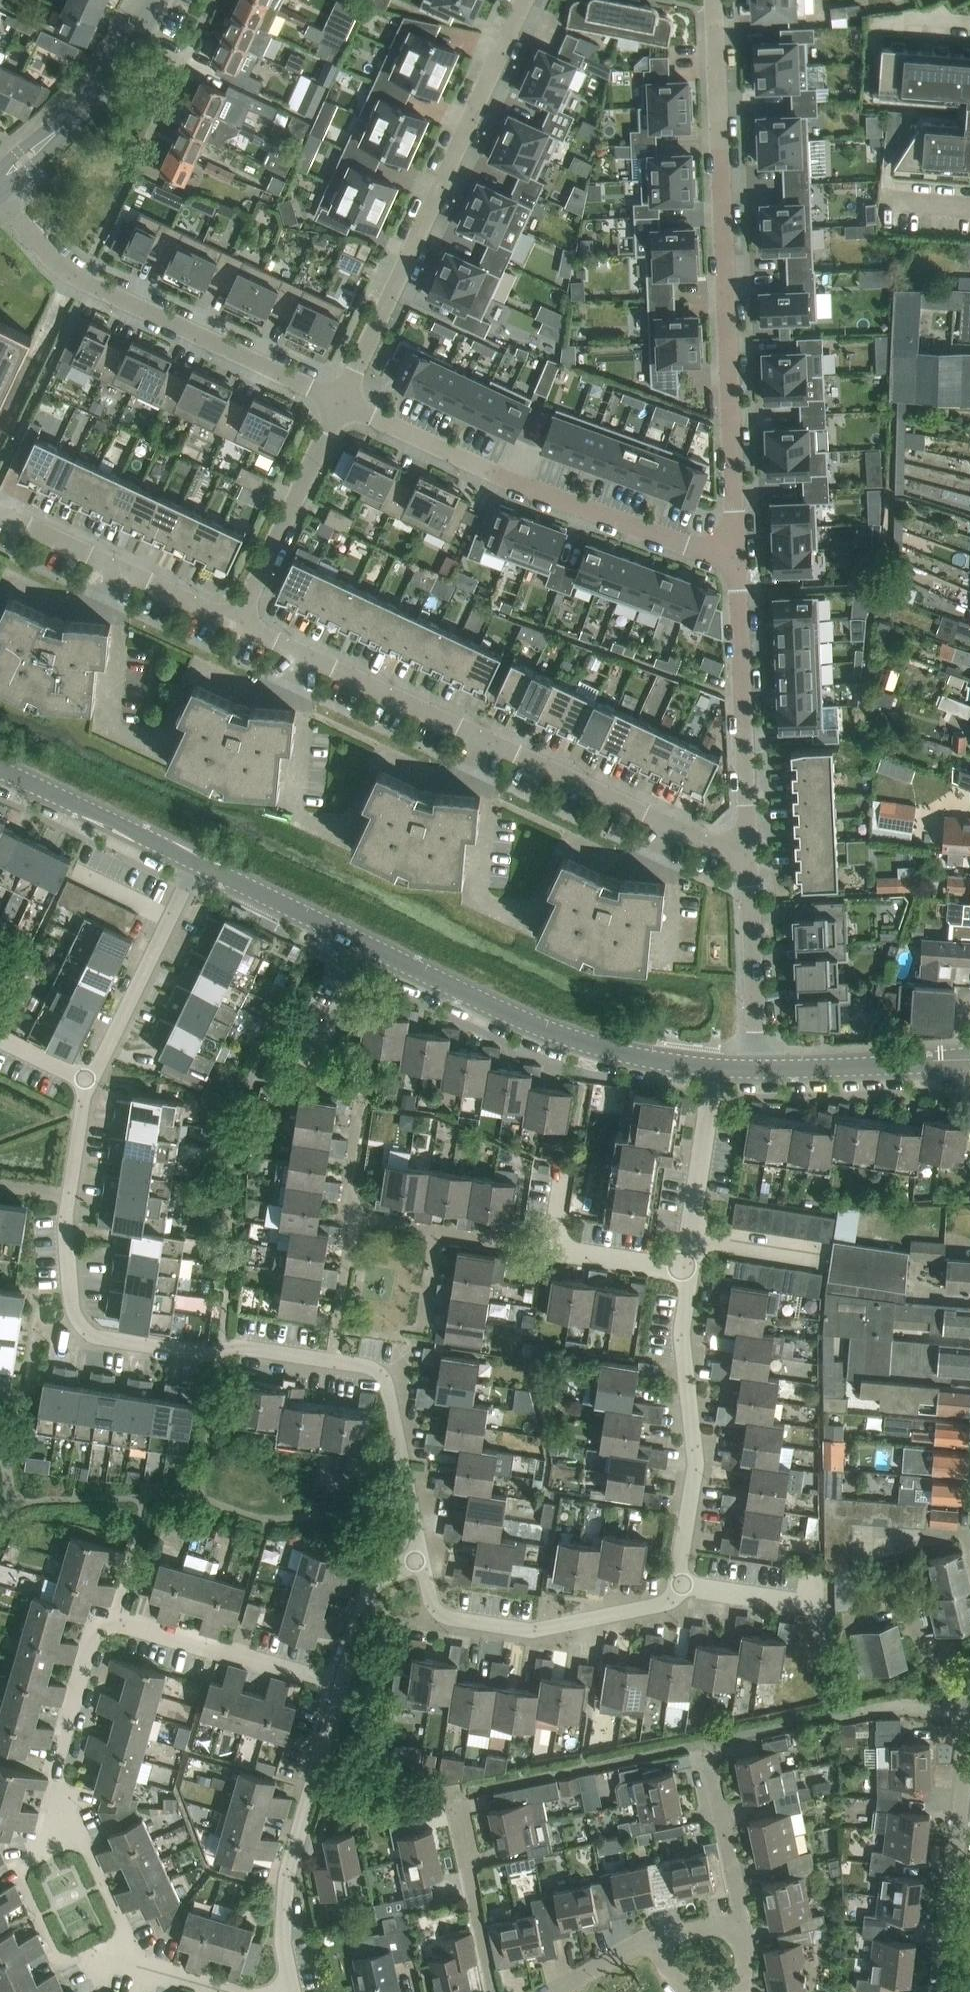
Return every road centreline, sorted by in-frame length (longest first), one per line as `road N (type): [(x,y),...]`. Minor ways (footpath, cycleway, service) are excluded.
road 1 (residential): [(421,1565),(389,1386),(371,1367),(238,1345),(215,1356),(88,1333),(73,1313),(70,1196)]
road 2 (residential): [(751,867),(244,629)]
road 3 (residential): [(739,559),(716,26)]
road 4 (residential): [(344,406),(525,0)]
road 5 (residential): [(739,559),(497,477),(344,406)]
road 6 (residential): [(344,406),(91,287),(63,270),(0,204)]
road 7 (residential): [(55,1770),(96,1630),(123,1622),(336,1680)]
road 8 (residential): [(374,949),(581,1041),(714,1068)]
road 9 (residential): [(677,1597),(695,1464),(680,1329),(689,1272)]
road 10 (residential): [(286,1991),(285,1889),(336,1680)]
road 11 (residential): [(751,867),(739,559)]
road 12 (residential): [(677,1597),(536,1629),(444,1617),(431,1605),(421,1565)]
road 13 (residential): [(244,629),(0,515)]
road 14 (residential): [(969,1745),(939,1991)]
road 15 (residential): [(85,1083),(196,863)]
road 16 (residential): [(244,629),(344,406)]
road 17 (residential): [(0,181),(120,64),(158,0)]
road 18 (residential): [(0,770),(196,863)]
road 19 (residential): [(757,1069),(969,1063)]
road 20 (residential): [(689,1272),(572,1256),(557,1247),(565,1174)]
road 21 (residential): [(689,1272),(714,1068)]
road 22 (residential): [(757,1069),(751,867)]
road 23 (residential): [(196,863),(374,949)]
road 24 (residential): [(494,1991),(449,1805)]
road 25 (residential): [(663,1934),(669,1974),(692,1991),(746,1981),(742,1919)]
road 26 (residential): [(742,1919),(705,1744)]
road 27 (residential): [(336,1680),(359,1613),(384,1582),(421,1565)]
road 28 (residential): [(815,1606),(694,1586),(677,1597)]
road 29 (residential): [(55,1770),(35,1855),(82,1837)]
road 30 (residential): [(314,1069),(374,949)]
road 31 (residential): [(663,1934),(548,1991)]

